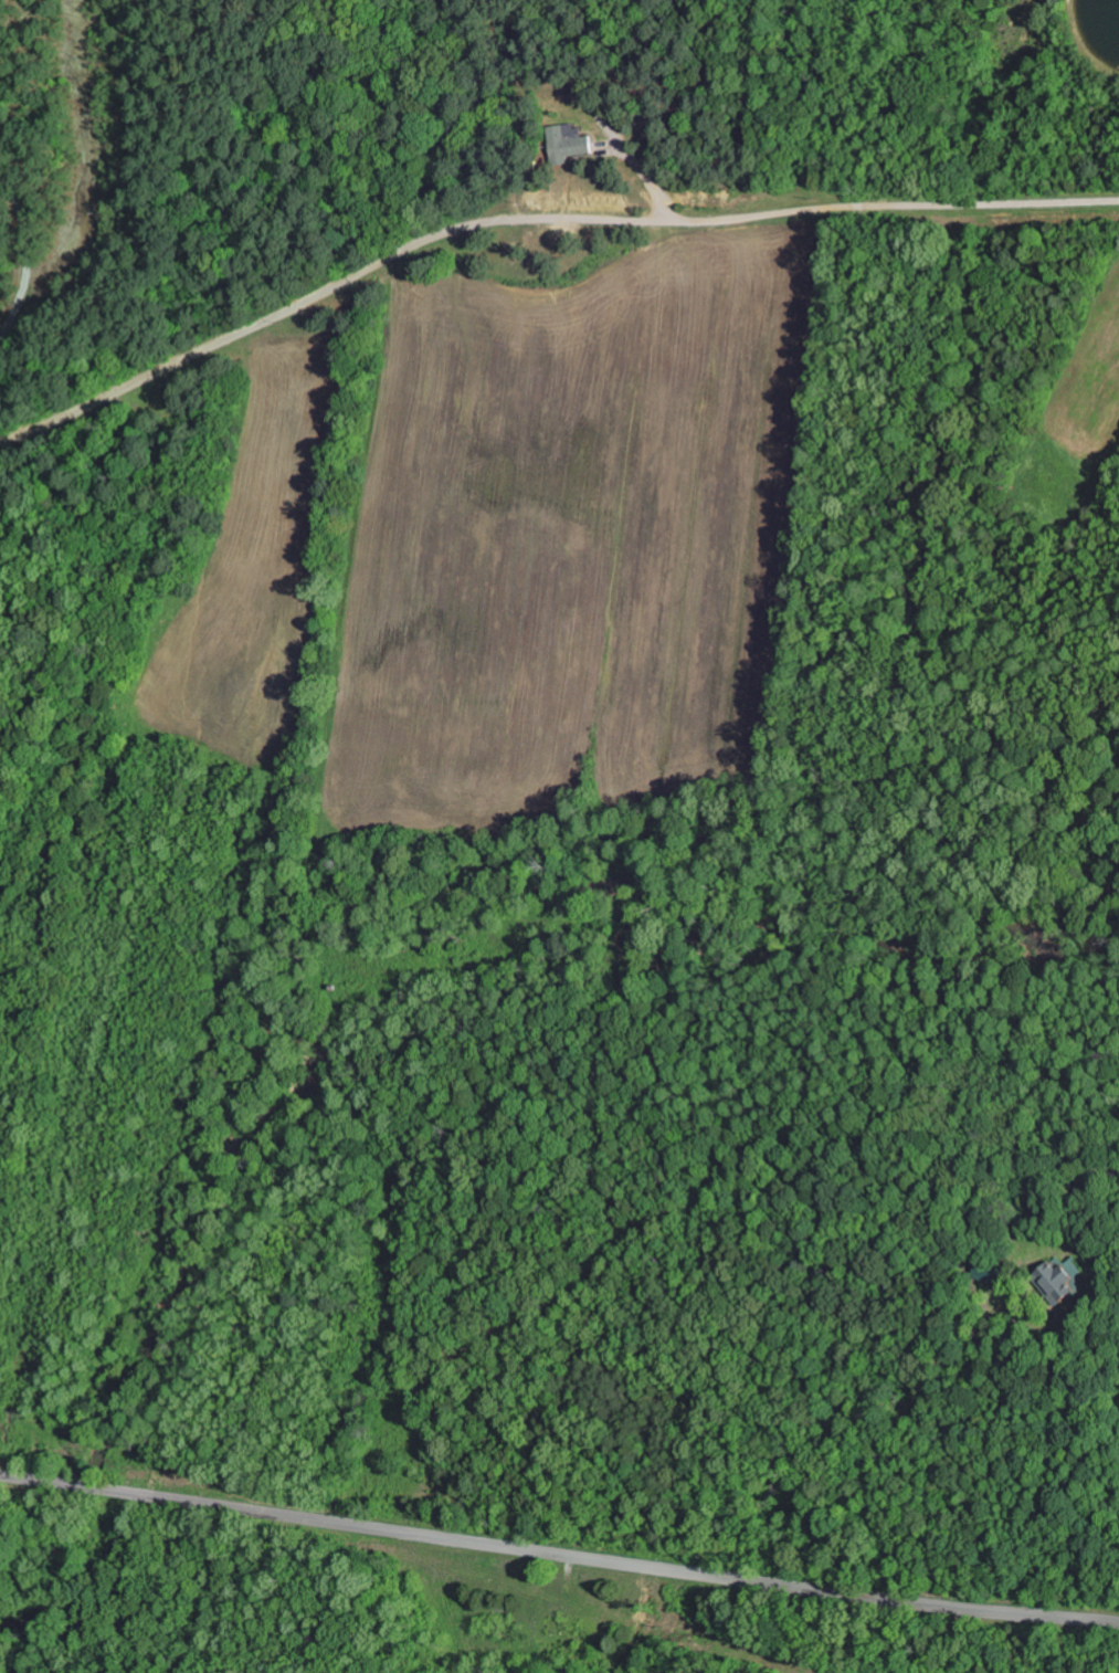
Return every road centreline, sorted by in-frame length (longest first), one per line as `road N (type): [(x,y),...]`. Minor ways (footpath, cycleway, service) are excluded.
road 1 (residential): [(0,1475),(616,1562),(1118,1622)]

